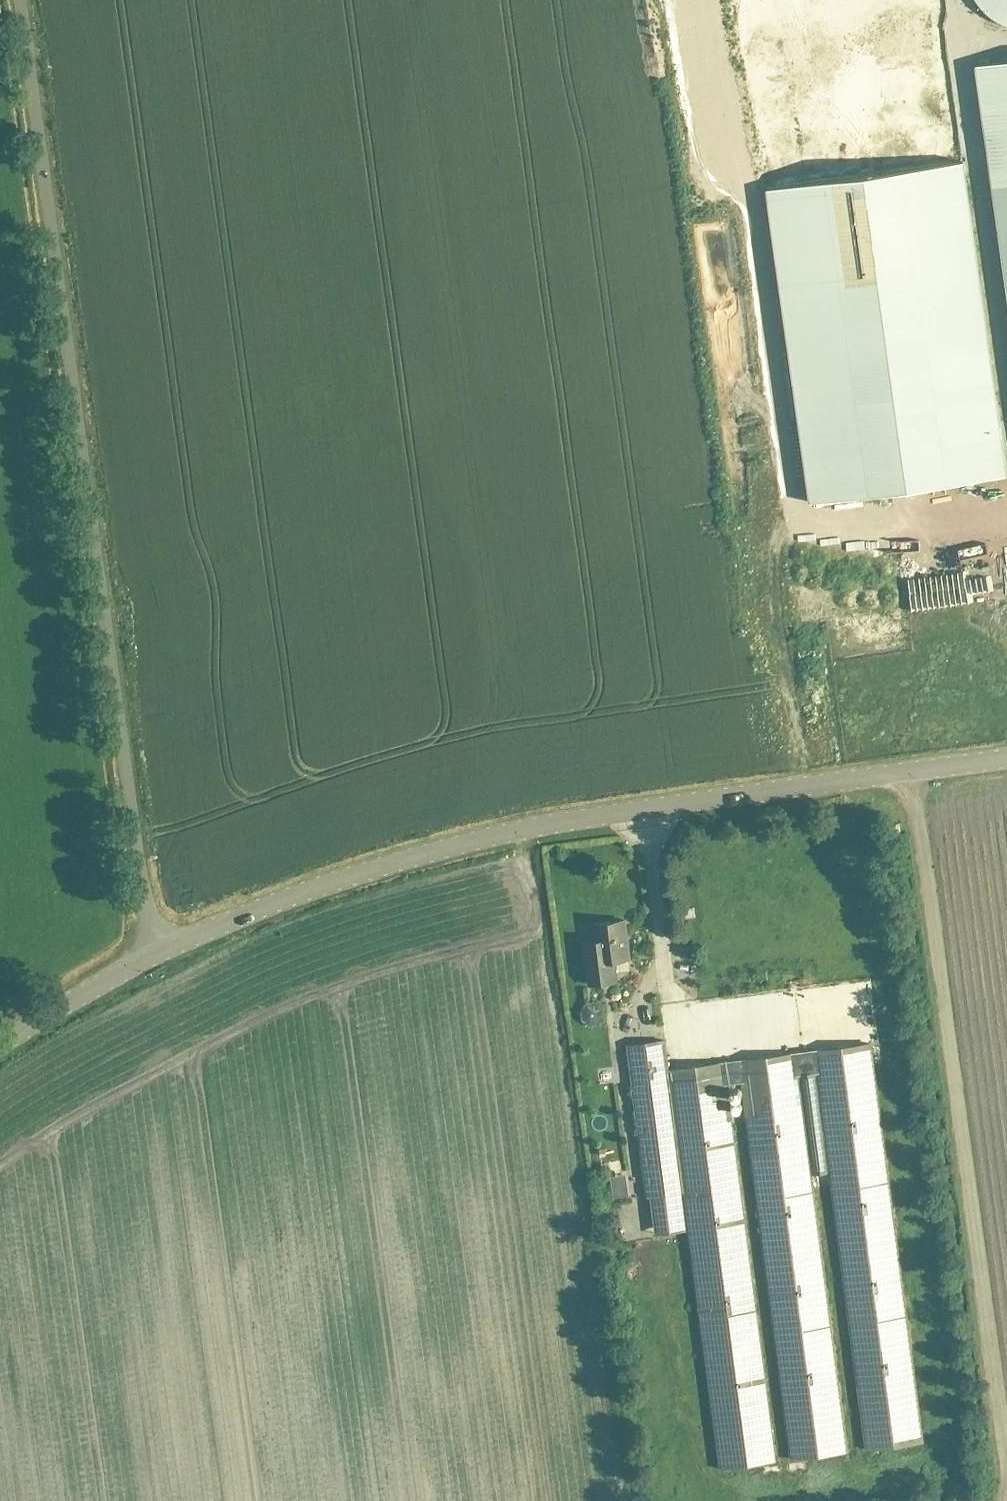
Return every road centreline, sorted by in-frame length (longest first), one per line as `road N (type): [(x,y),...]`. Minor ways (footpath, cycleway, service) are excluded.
road 1 (unclassified): [(0,1046),(161,953),(368,870),(596,817),(1006,758)]

